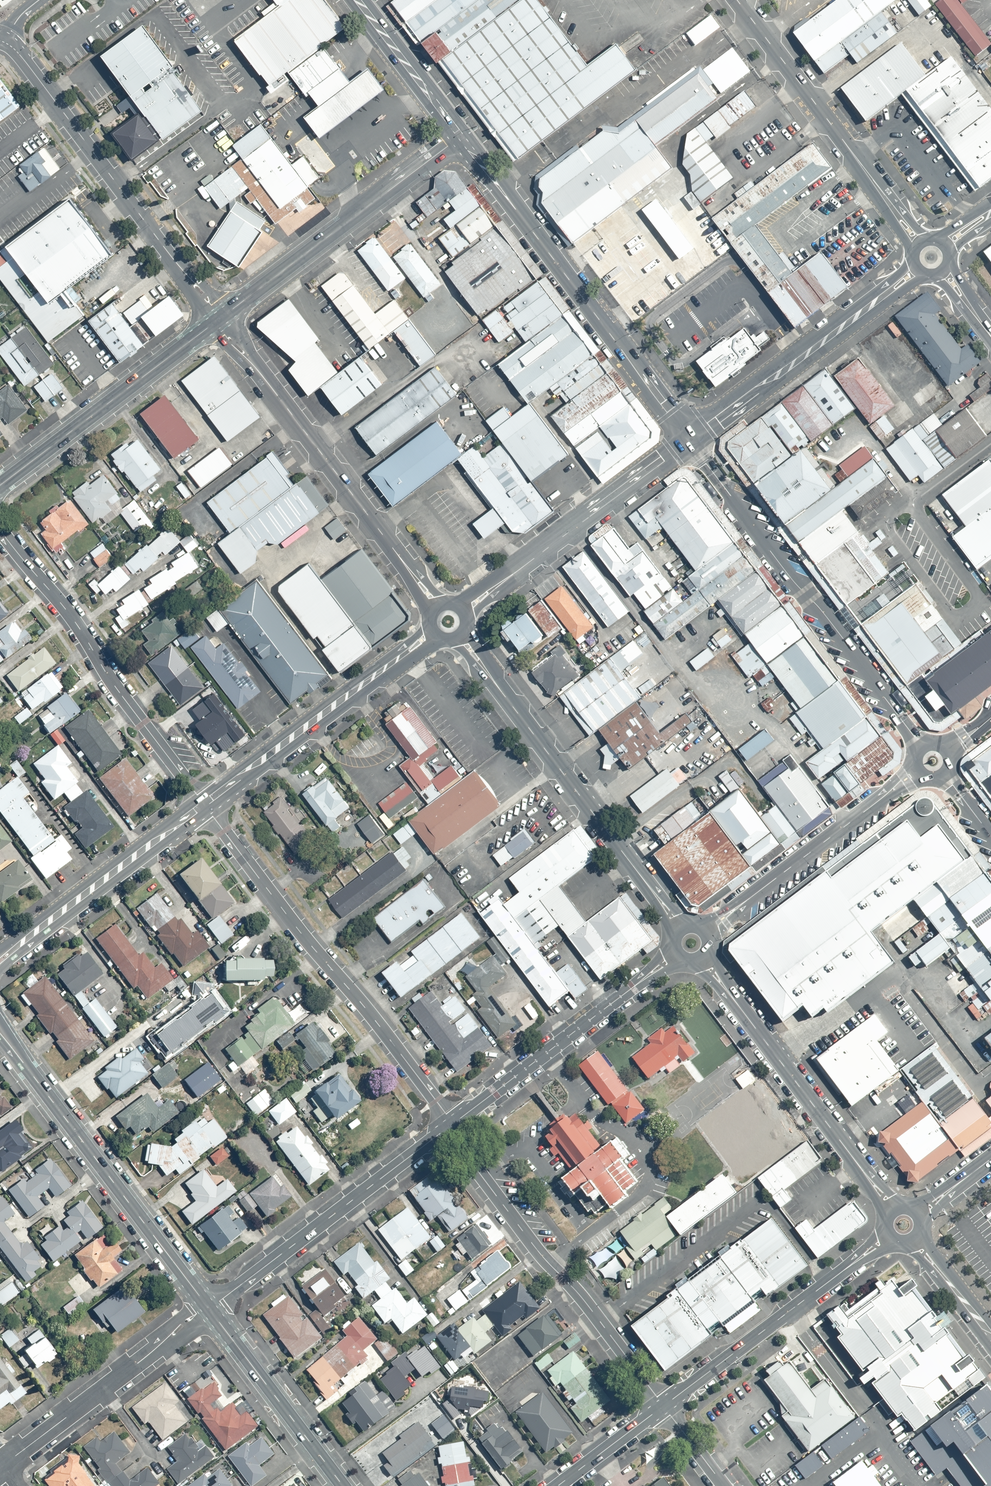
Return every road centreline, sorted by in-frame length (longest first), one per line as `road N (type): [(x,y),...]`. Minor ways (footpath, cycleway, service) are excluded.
road 1 (residential): [(209,811),(452,1127)]
road 2 (tertiary): [(922,746),(688,439)]
road 3 (secondary): [(688,439),(460,137)]
road 4 (tertiary): [(459,635),(681,930)]
road 5 (residential): [(219,320),(436,606)]
road 6 (residential): [(4,42),(219,320)]
road 7 (residential): [(452,1127),(527,1238),(664,1406)]
road 8 (secondary): [(208,1308),(0,1034)]
road 9 (residential): [(0,531),(203,801)]
road 10 (tertiary): [(702,958),(893,1209)]
road 11 (residential): [(735,0),(919,242)]
road 12 (residential): [(208,1308),(452,1127)]
road 13 (tertiary): [(219,320),(460,137)]
road 14 (secondary): [(442,639),(209,811)]
road 15 (secondary): [(203,801),(429,624)]
road 16 (residential): [(452,1127),(677,954)]
road 17 (secondary): [(688,439),(464,611)]
road 18 (tertiary): [(890,1238),(664,1406)]
road 19 (tertiary): [(0,484),(219,320)]
road 20 (residential): [(705,932),(917,773)]
road 21 (residential): [(0,1468),(208,1308)]
road 22 (secondary): [(209,811),(0,969)]
road 23 (secondary): [(0,952),(203,801)]
road 24 (secondary): [(343,1485),(208,1308)]
road 25 (secondary): [(930,277),(783,382),(749,392)]
road 26 (secondary): [(749,392),(912,258)]
road 27 (secondary): [(460,137),(357,0)]
road 28 (tertiary): [(664,1406),(558,1485)]
road 29 (tertiary): [(916,1242),(990,1336)]

